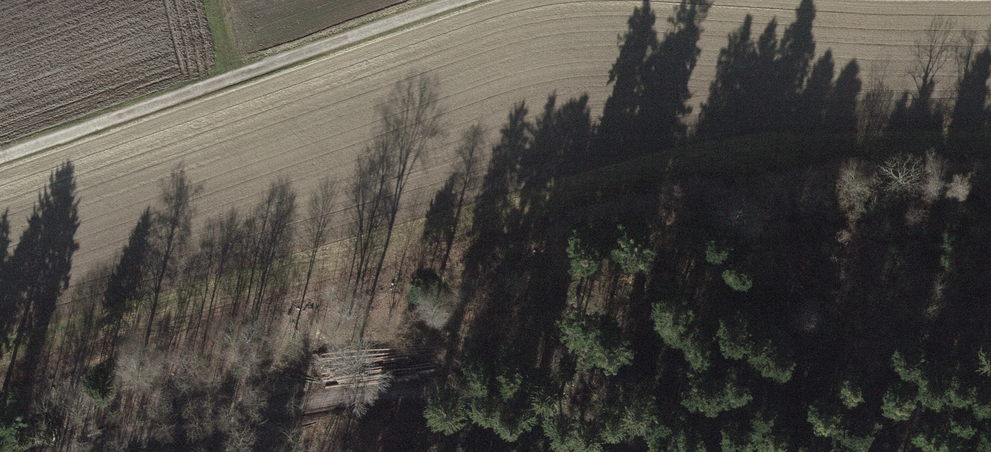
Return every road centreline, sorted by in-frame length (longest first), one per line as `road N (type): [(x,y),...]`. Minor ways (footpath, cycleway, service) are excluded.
road 1 (track): [(92,451),(332,397),(443,393),(592,428),(750,451)]
road 2 (track): [(499,0),(0,164)]

